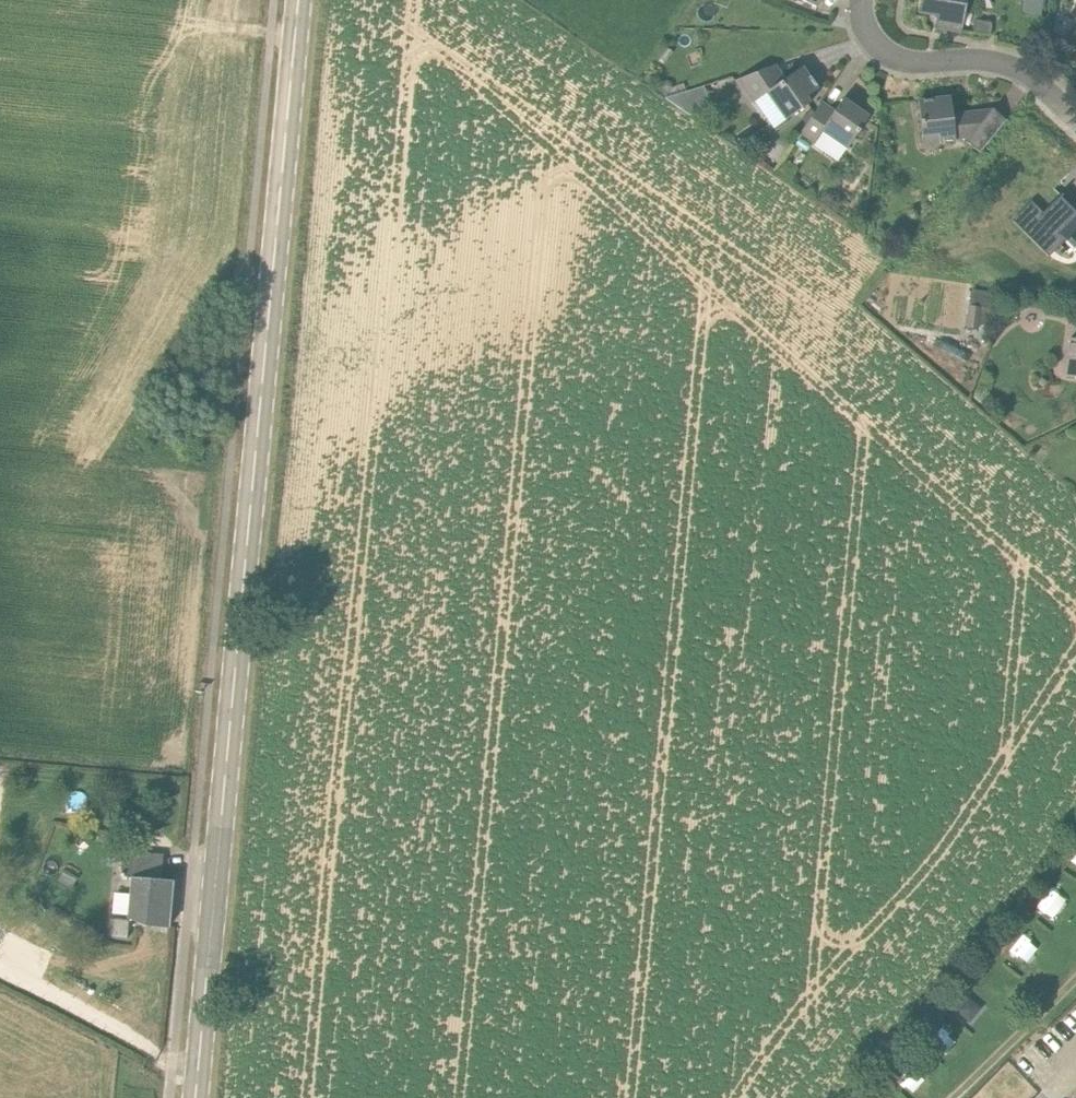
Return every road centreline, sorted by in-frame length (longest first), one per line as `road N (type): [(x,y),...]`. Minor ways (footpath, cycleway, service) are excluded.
road 1 (secondary): [(195,1097),(299,0)]
road 2 (residential): [(862,0),(870,35),(891,55),(1002,61),(1032,75),(1075,118)]

